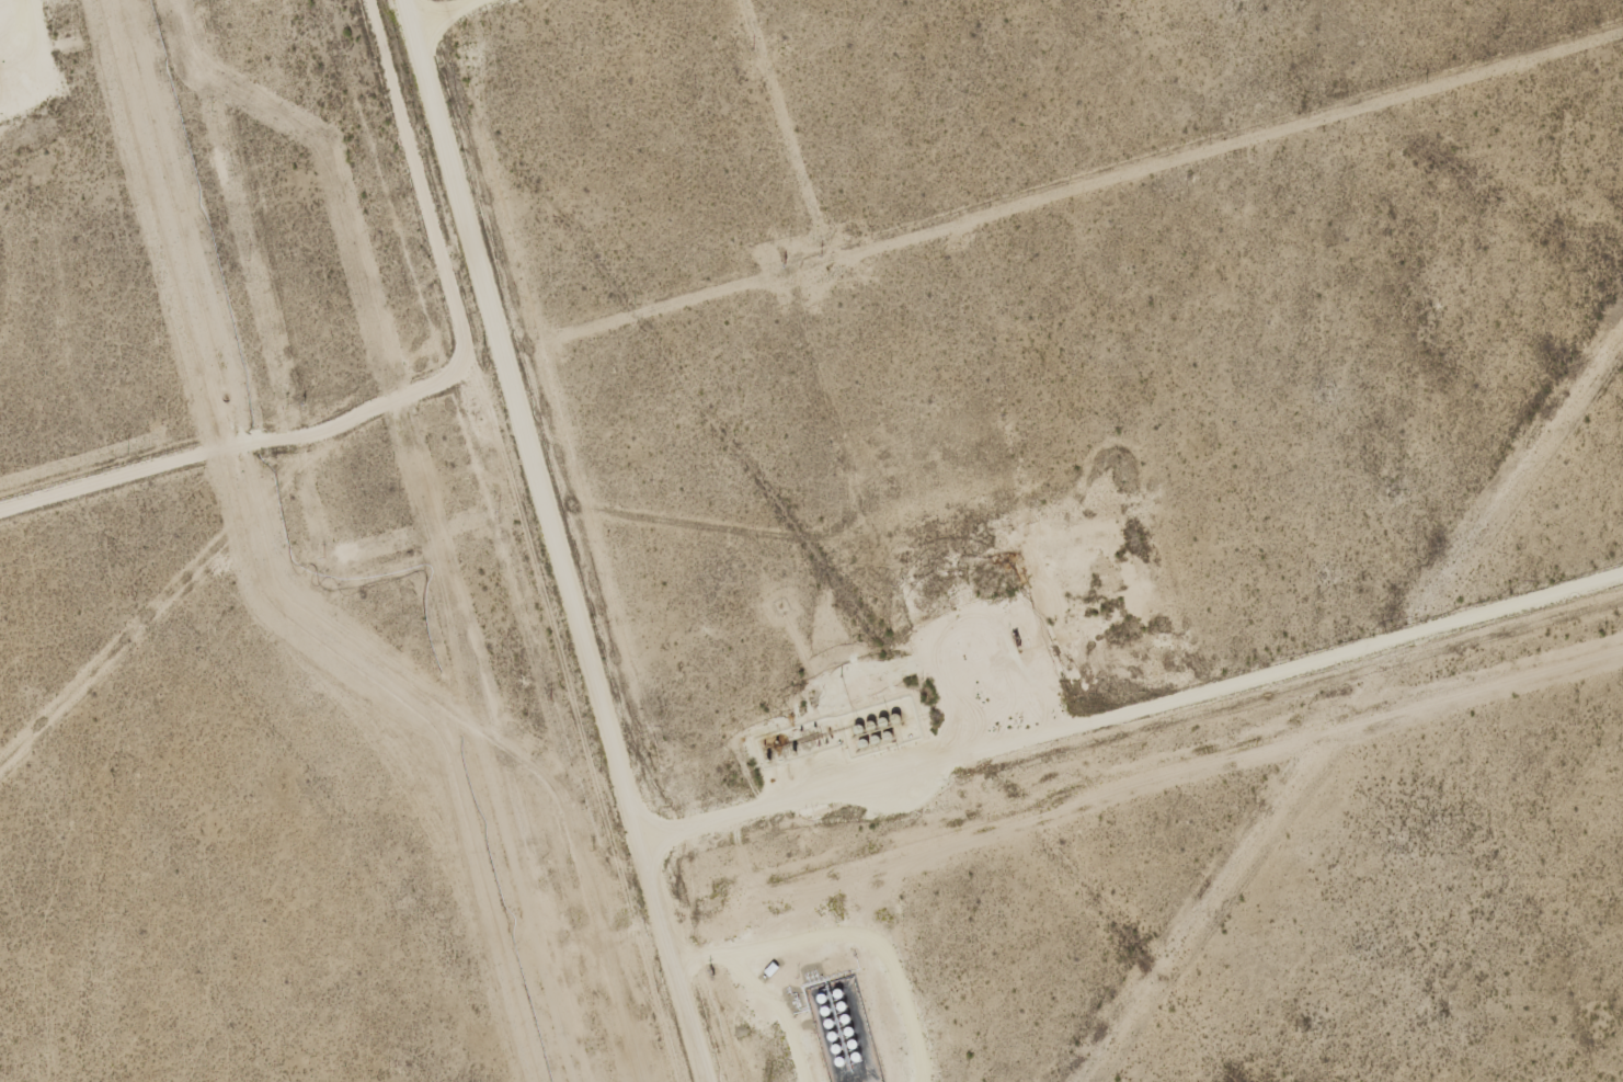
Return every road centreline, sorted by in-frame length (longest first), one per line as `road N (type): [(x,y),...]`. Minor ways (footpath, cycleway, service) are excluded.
road 1 (track): [(701,1081),(401,0)]
road 2 (track): [(633,838),(1622,564)]

